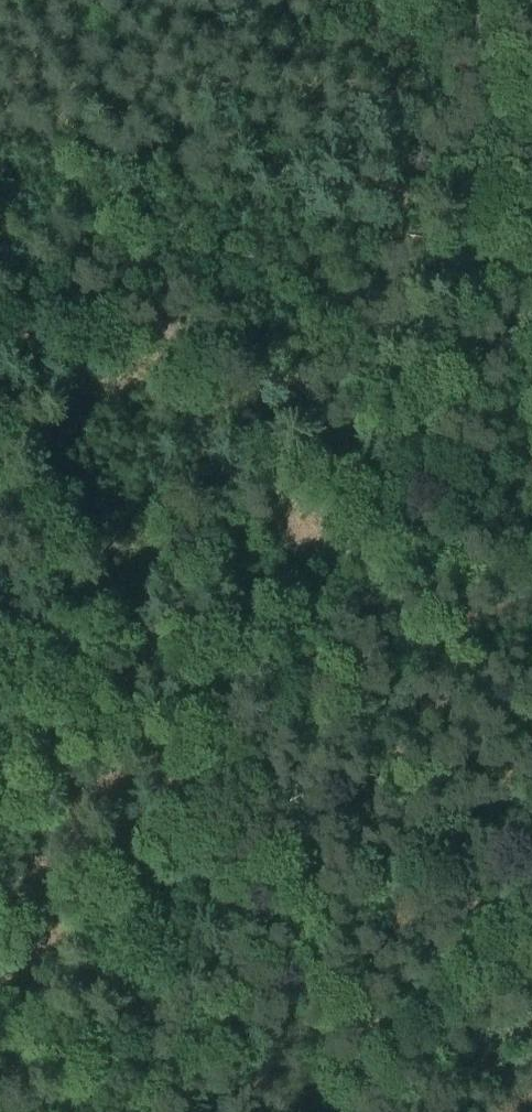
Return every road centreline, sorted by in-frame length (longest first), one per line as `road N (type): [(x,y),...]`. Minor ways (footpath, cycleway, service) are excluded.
road 1 (track): [(405,442),(356,521),(76,1111)]
road 2 (track): [(334,404),(241,537),(152,632),(26,742),(0,710)]
road 3 (track): [(334,404),(232,342),(35,299)]
road 4 (track): [(408,421),(531,174)]
road 5 (track): [(531,339),(408,421)]

